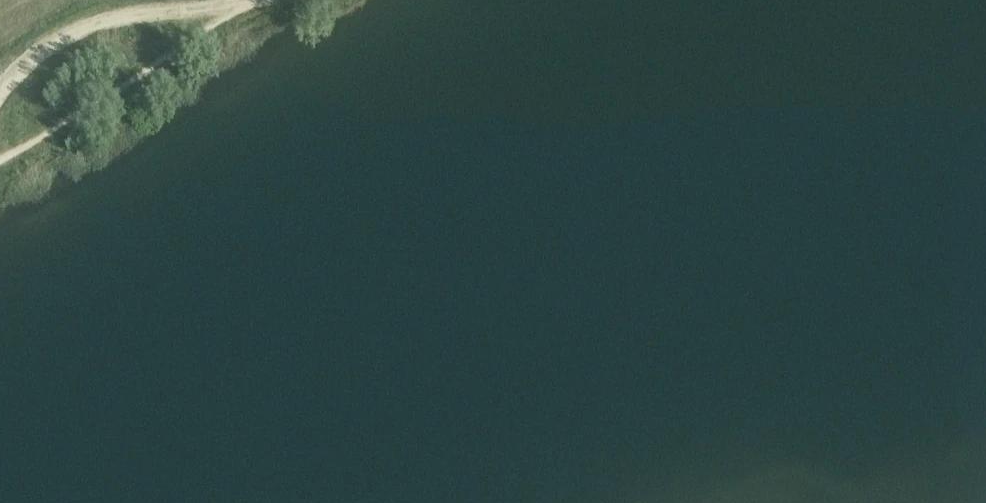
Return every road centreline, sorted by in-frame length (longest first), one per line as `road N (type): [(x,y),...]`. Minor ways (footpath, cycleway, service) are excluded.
road 1 (track): [(0,88),(39,49),(100,19),(234,0)]

